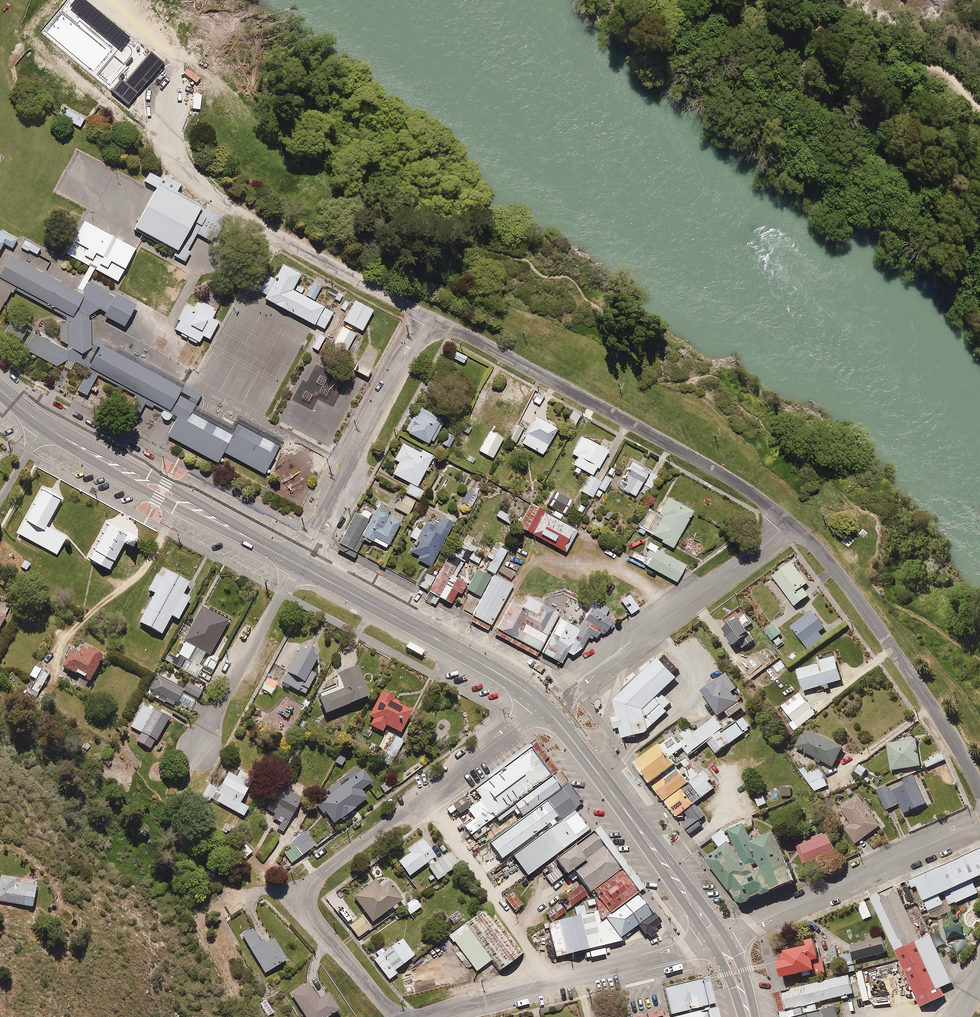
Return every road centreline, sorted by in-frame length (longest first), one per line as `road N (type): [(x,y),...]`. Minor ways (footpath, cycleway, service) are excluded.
road 1 (track): [(114,0),(157,43),(264,122),(400,187),(492,254),(566,276),(586,301),(652,343),(670,381),(724,383),(768,431),(876,518),(870,576),(876,591),(979,659)]
road 2 (residential): [(788,523),(692,456),(427,317)]
road 3 (residential): [(427,317),(165,163),(153,86),(172,64)]
road 4 (residential): [(979,793),(863,606),(788,523)]
road 5 (residential): [(544,706),(788,523)]
road 6 (primary): [(43,425),(298,564)]
road 7 (residential): [(979,822),(714,940)]
road 8 (primary): [(544,706),(714,940)]
road 9 (primary): [(298,564),(416,624),(544,706)]
road 10 (residential): [(427,317),(298,564)]
road 11 (residential): [(425,795),(539,955),(549,986)]
road 12 (residential): [(298,564),(199,749)]
road 13 (residential): [(714,940),(549,986)]
road 14 (residential): [(306,904),(323,873),(425,795)]
road 15 (residential): [(425,795),(544,706)]
road 16 (residential): [(306,904),(319,931),(395,1016)]

